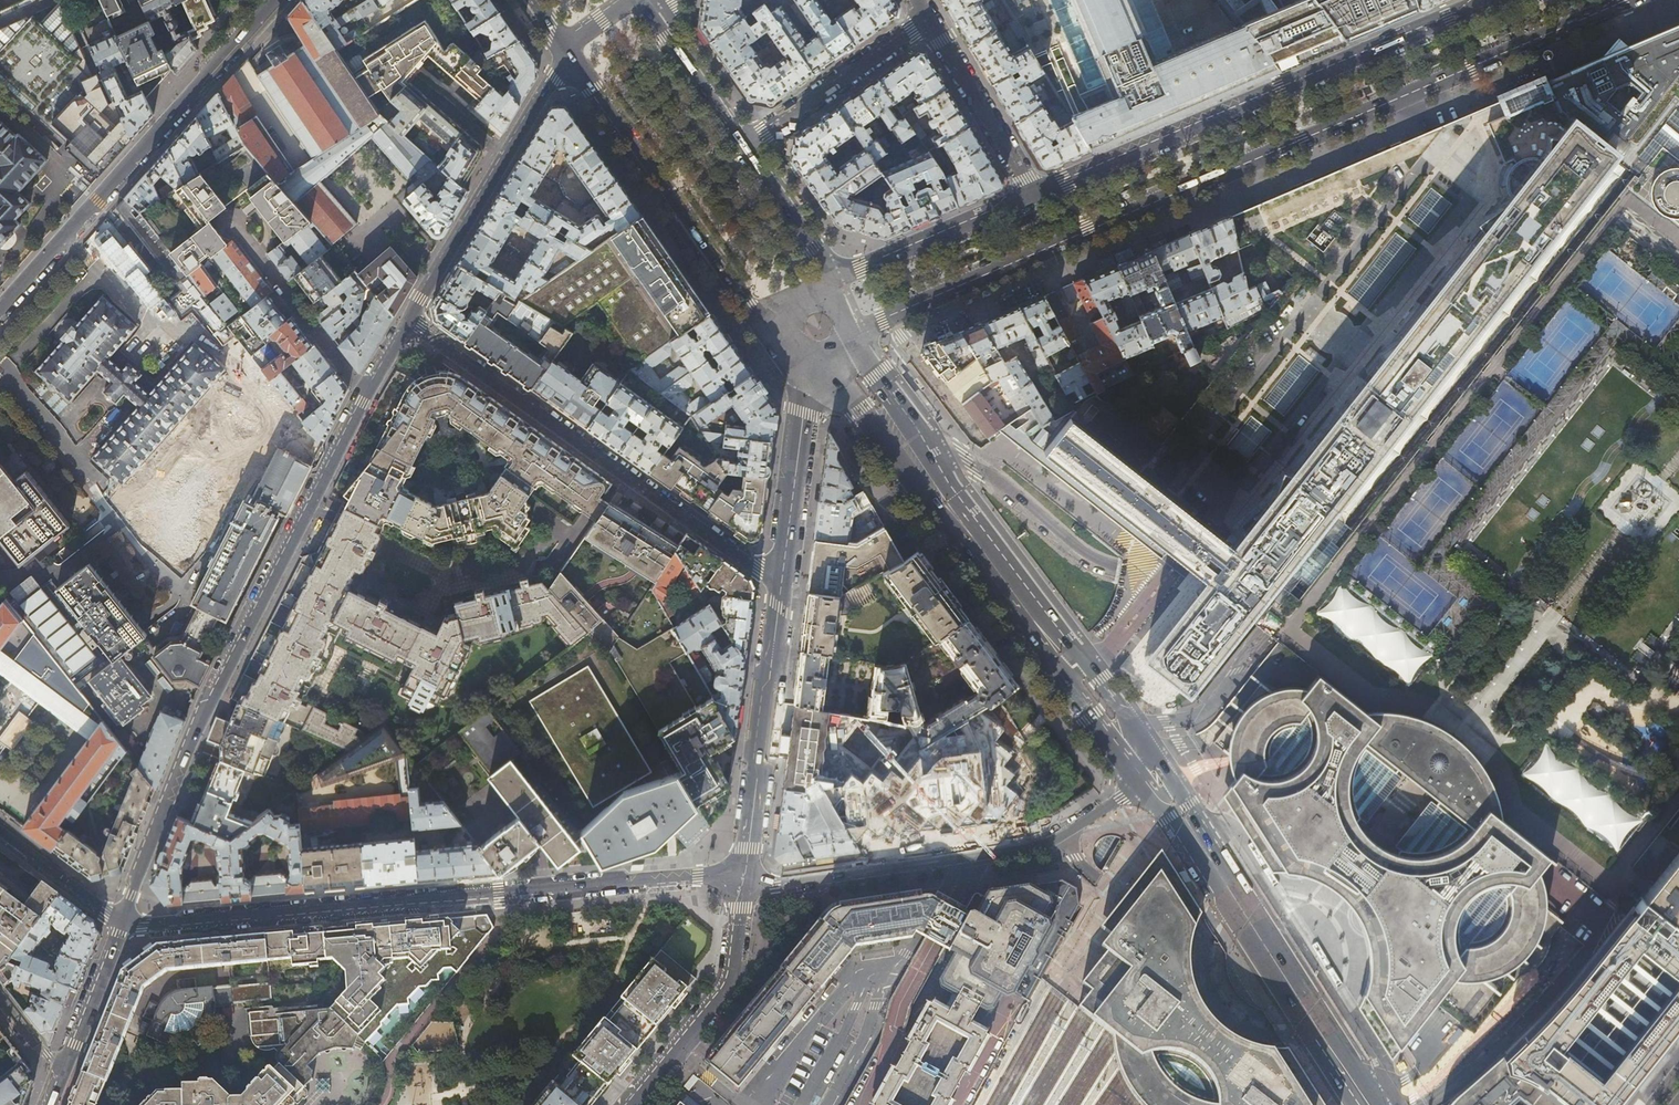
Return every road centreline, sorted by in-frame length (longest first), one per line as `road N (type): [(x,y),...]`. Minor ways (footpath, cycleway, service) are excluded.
road 1 (residential): [(1244,499),(1473,192),(1426,158),(1191,457),(1239,495)]
road 2 (secondary): [(853,336),(1624,0)]
road 3 (residential): [(745,882),(698,877),(123,924)]
road 4 (tertiary): [(123,924),(215,690),(365,394)]
road 5 (secondary): [(1156,756),(946,480),(853,336)]
road 6 (secondary): [(824,365),(1138,777)]
road 7 (secondary): [(1498,0),(1034,196)]
road 8 (residential): [(409,319),(782,582)]
road 9 (residential): [(1138,777),(1121,798),(1044,846),(776,886),(745,882)]
road 10 (tertiary): [(279,0),(0,312)]
road 11 (secondary): [(1379,1104),(1156,756)]
road 12 (secondary): [(1138,777),(1351,1104)]
road 13 (secondary): [(566,53),(779,344)]
road 14 (tertiary): [(409,319),(566,53)]
road 15 (residential): [(782,582),(745,882)]
road 16 (residential): [(632,1104),(731,982),(745,882)]
road 17 (secondary): [(1034,196),(828,285)]
road 18 (residential): [(745,146),(928,17)]
road 19 (residential): [(807,364),(782,582)]
road 20 (residential): [(928,17),(1034,196)]
road 21 (residential): [(365,394),(247,241)]
road 22 (secondary): [(745,146),(641,0)]
road 23 (secondary): [(828,285),(814,249),(745,146)]
road 24 (tertiary): [(62,1073),(123,924)]
road 25 (residential): [(123,924),(0,831)]

